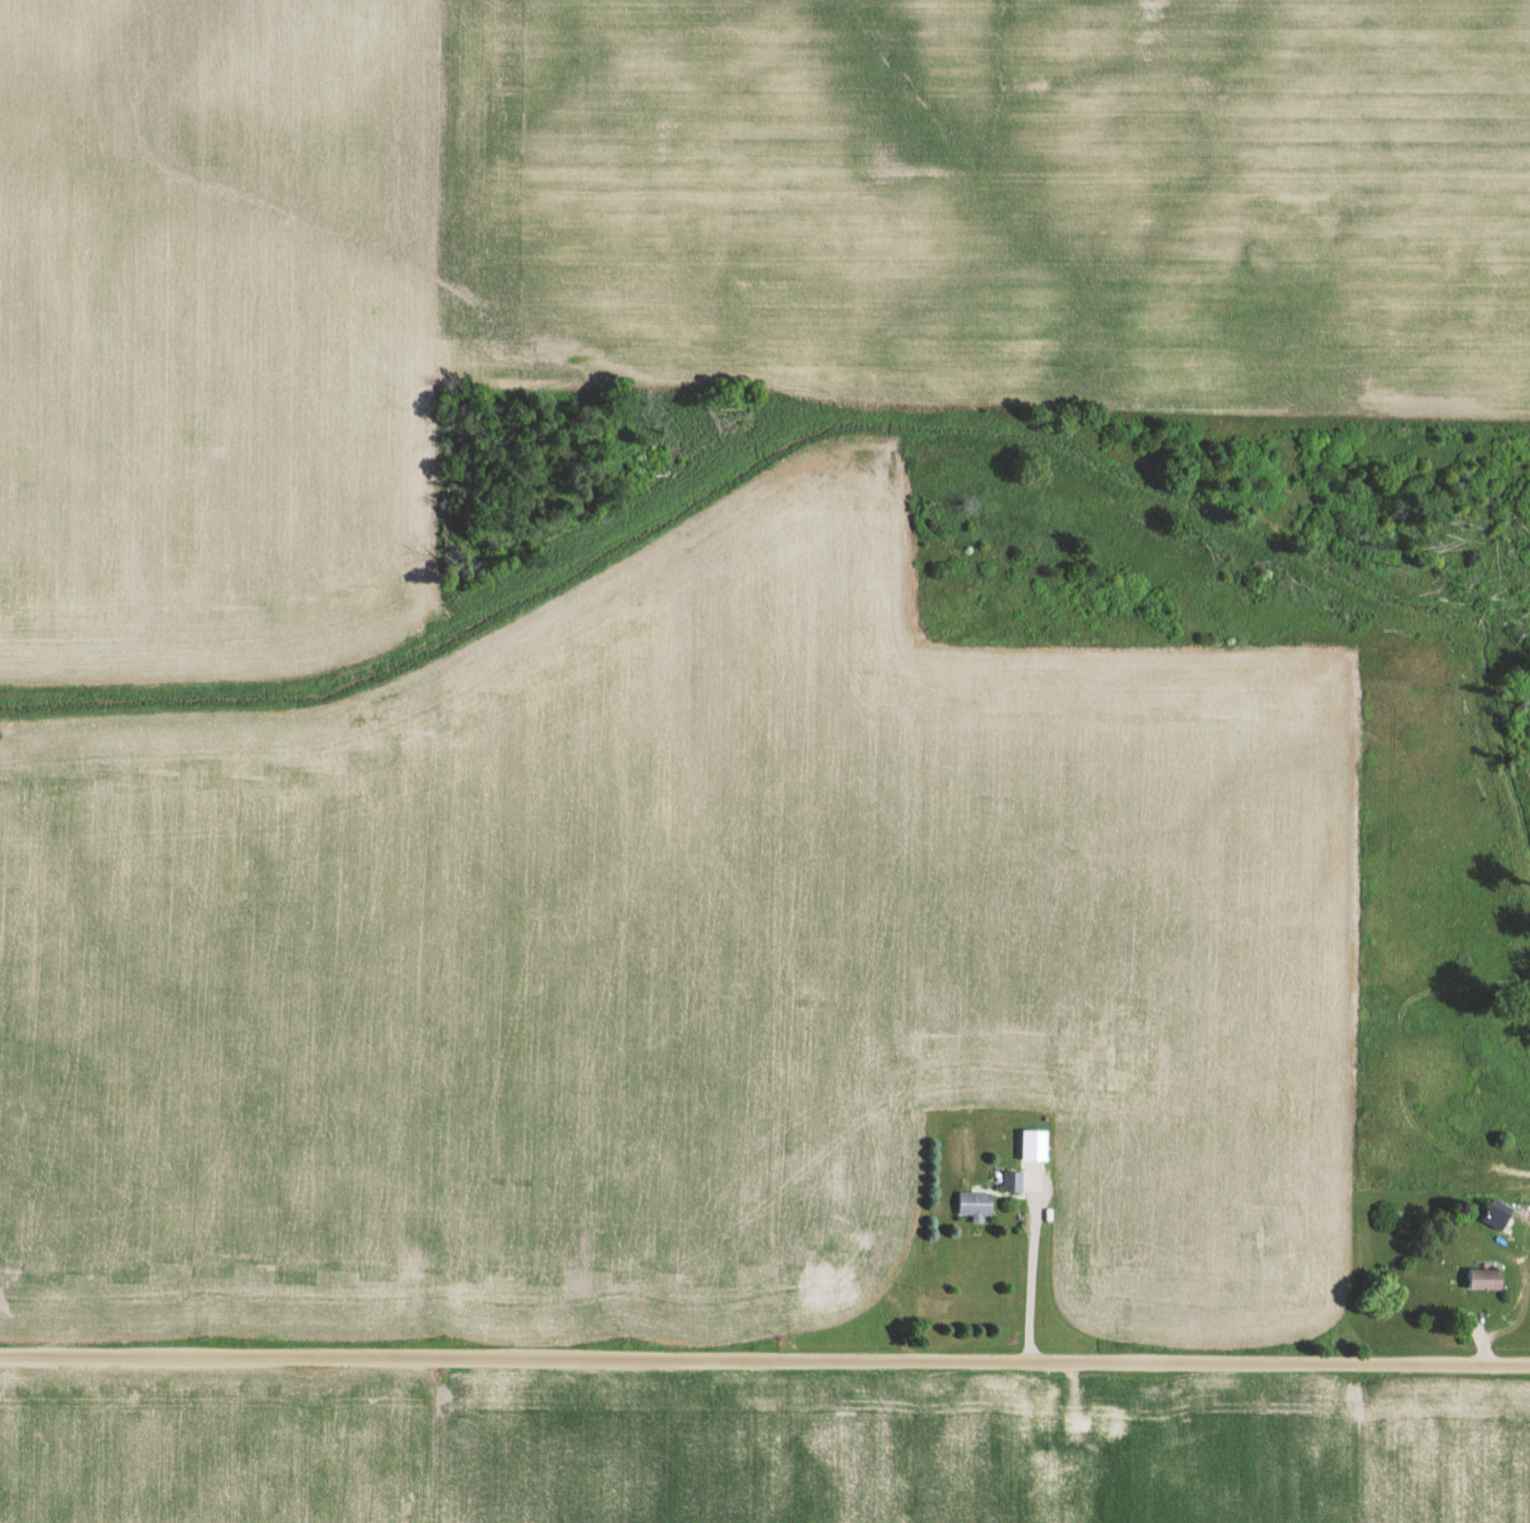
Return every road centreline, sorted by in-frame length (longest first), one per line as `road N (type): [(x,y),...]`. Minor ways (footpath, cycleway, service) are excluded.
road 1 (residential): [(1529,1360),(0,1353)]

